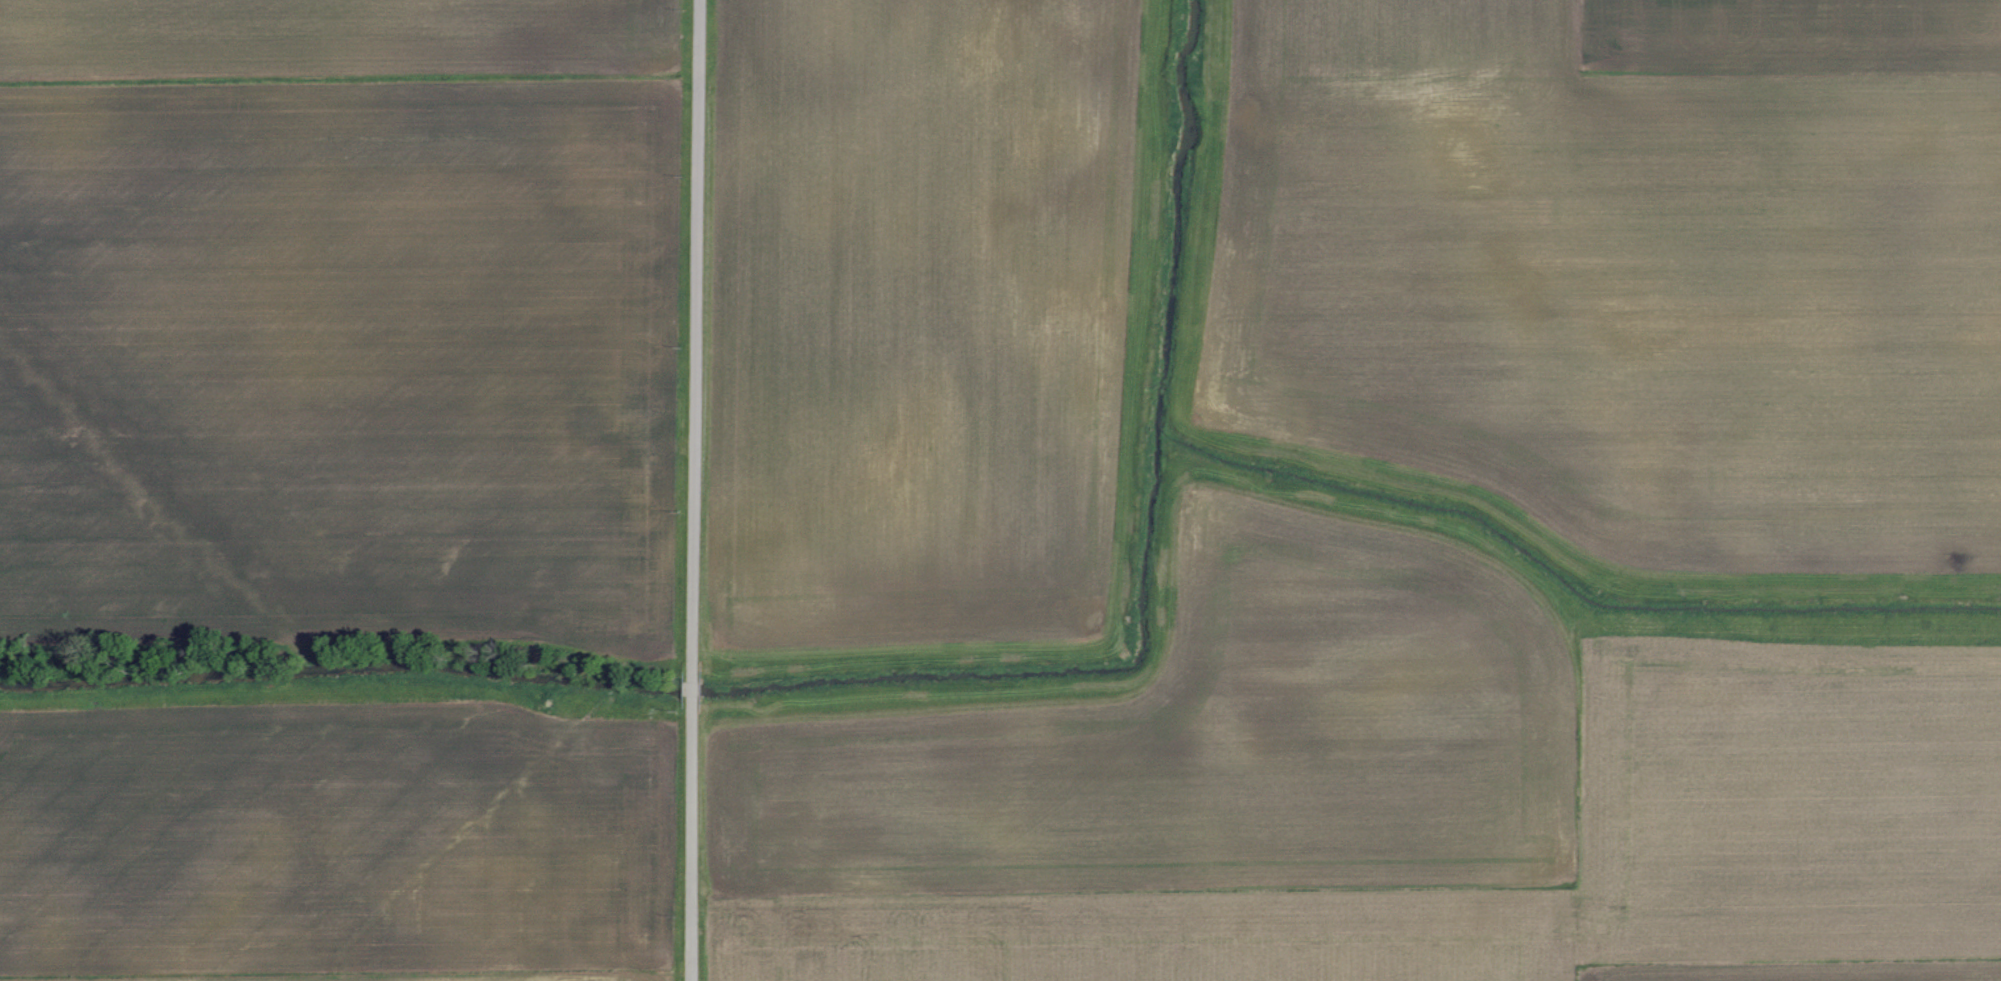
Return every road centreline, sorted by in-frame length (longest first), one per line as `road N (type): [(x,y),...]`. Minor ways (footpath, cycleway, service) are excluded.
road 1 (tertiary): [(692,980),(701,0)]

